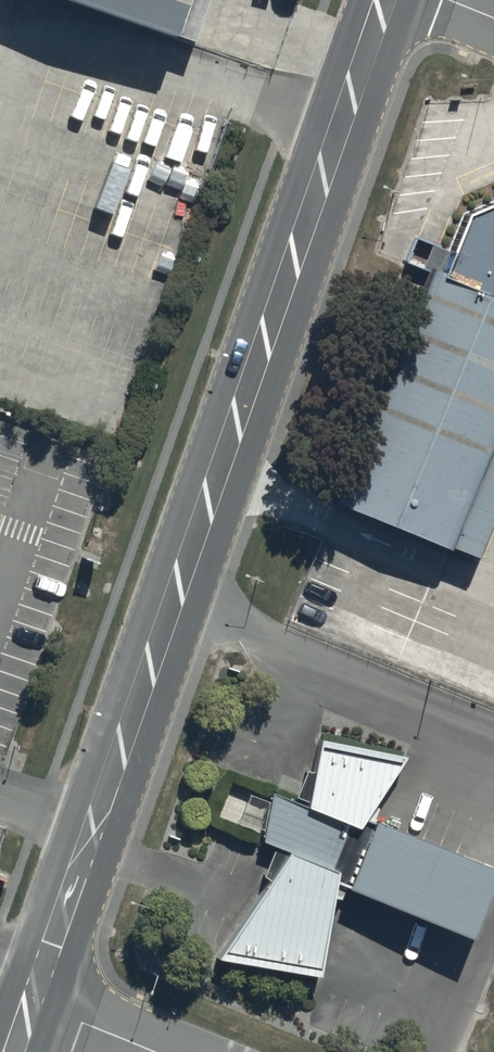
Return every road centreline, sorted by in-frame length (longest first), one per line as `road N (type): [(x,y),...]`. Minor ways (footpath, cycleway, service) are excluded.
road 1 (unclassified): [(383,0),(31,1002)]
road 2 (unclassified): [(31,1002),(155,1051)]

